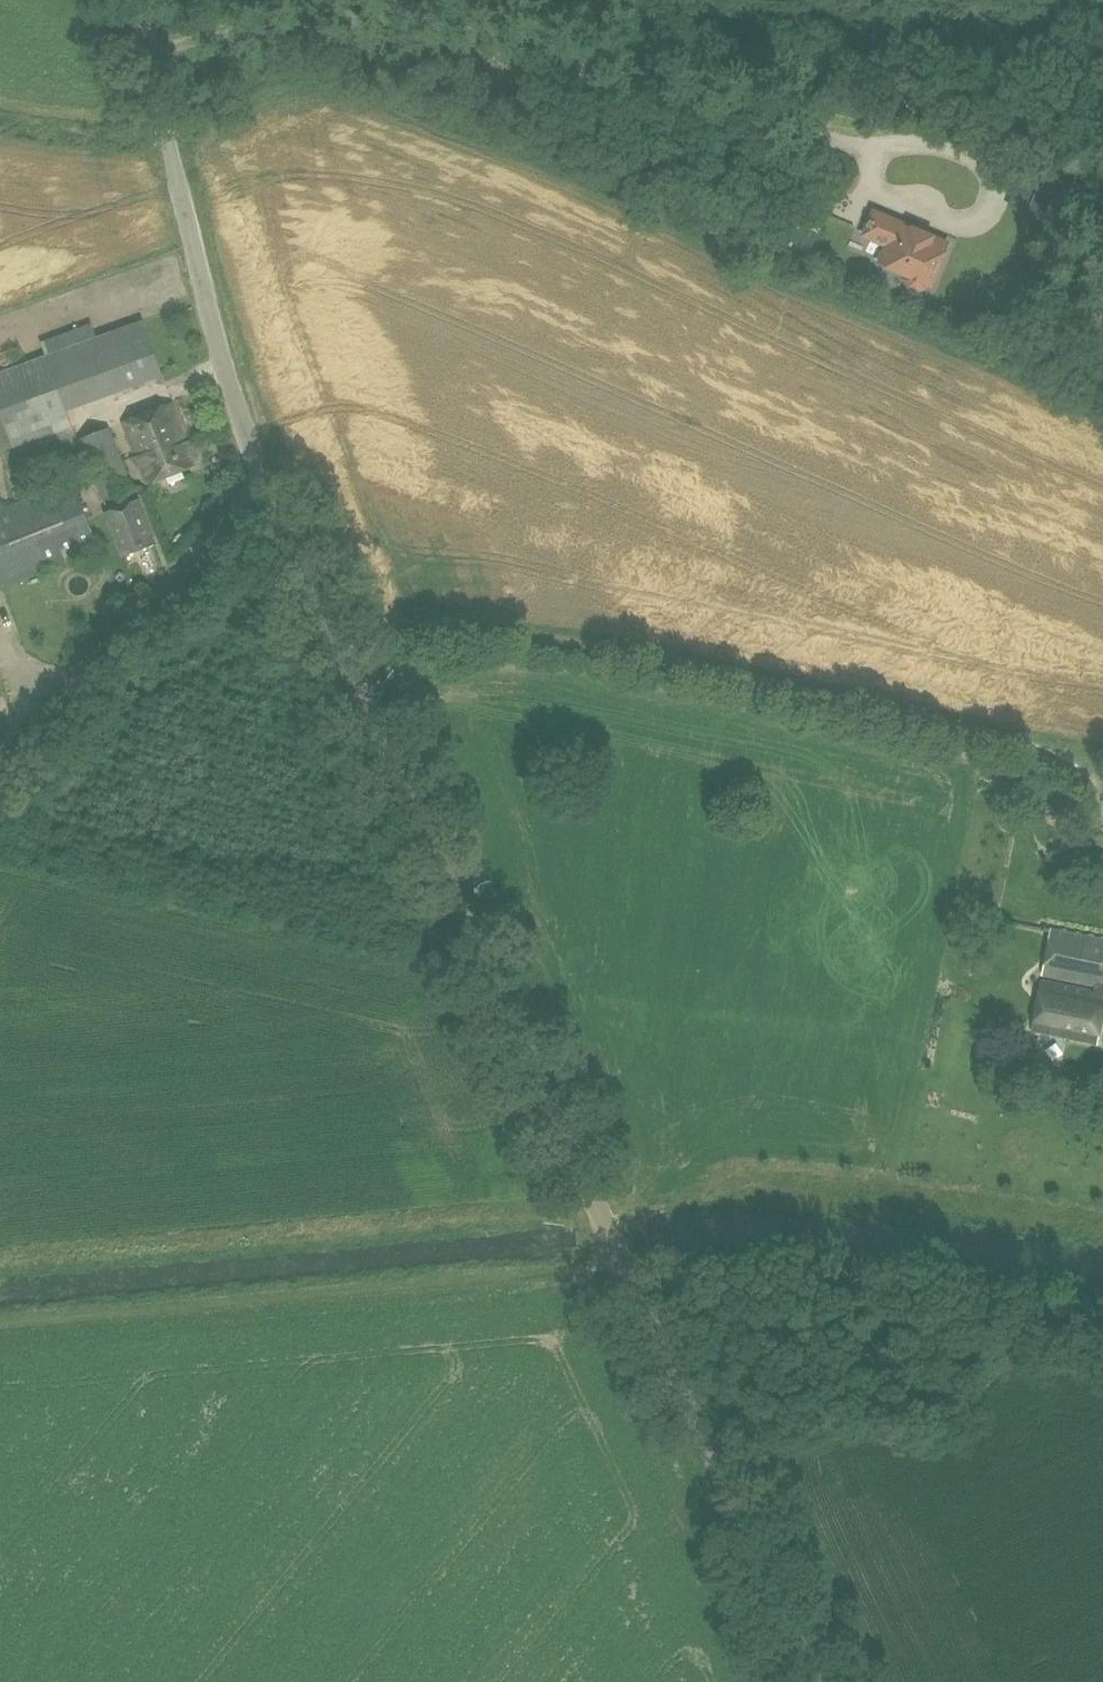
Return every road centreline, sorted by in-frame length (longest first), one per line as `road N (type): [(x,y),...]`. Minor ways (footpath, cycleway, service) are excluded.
road 1 (unclassified): [(825,1681),(234,389),(209,310),(142,0)]

